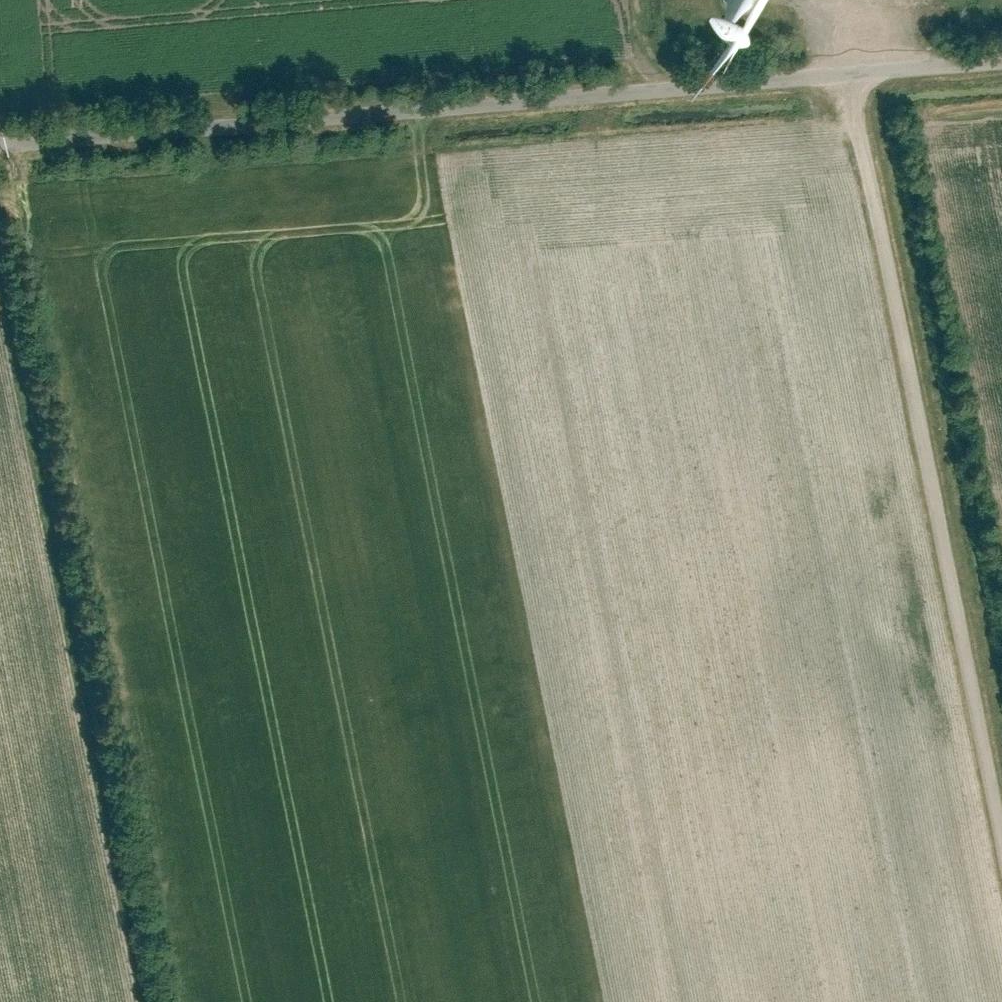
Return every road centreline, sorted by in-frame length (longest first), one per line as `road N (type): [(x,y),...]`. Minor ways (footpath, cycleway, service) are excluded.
road 1 (unclassified): [(0,147),(1001,61)]
road 2 (track): [(852,73),(1001,824)]

